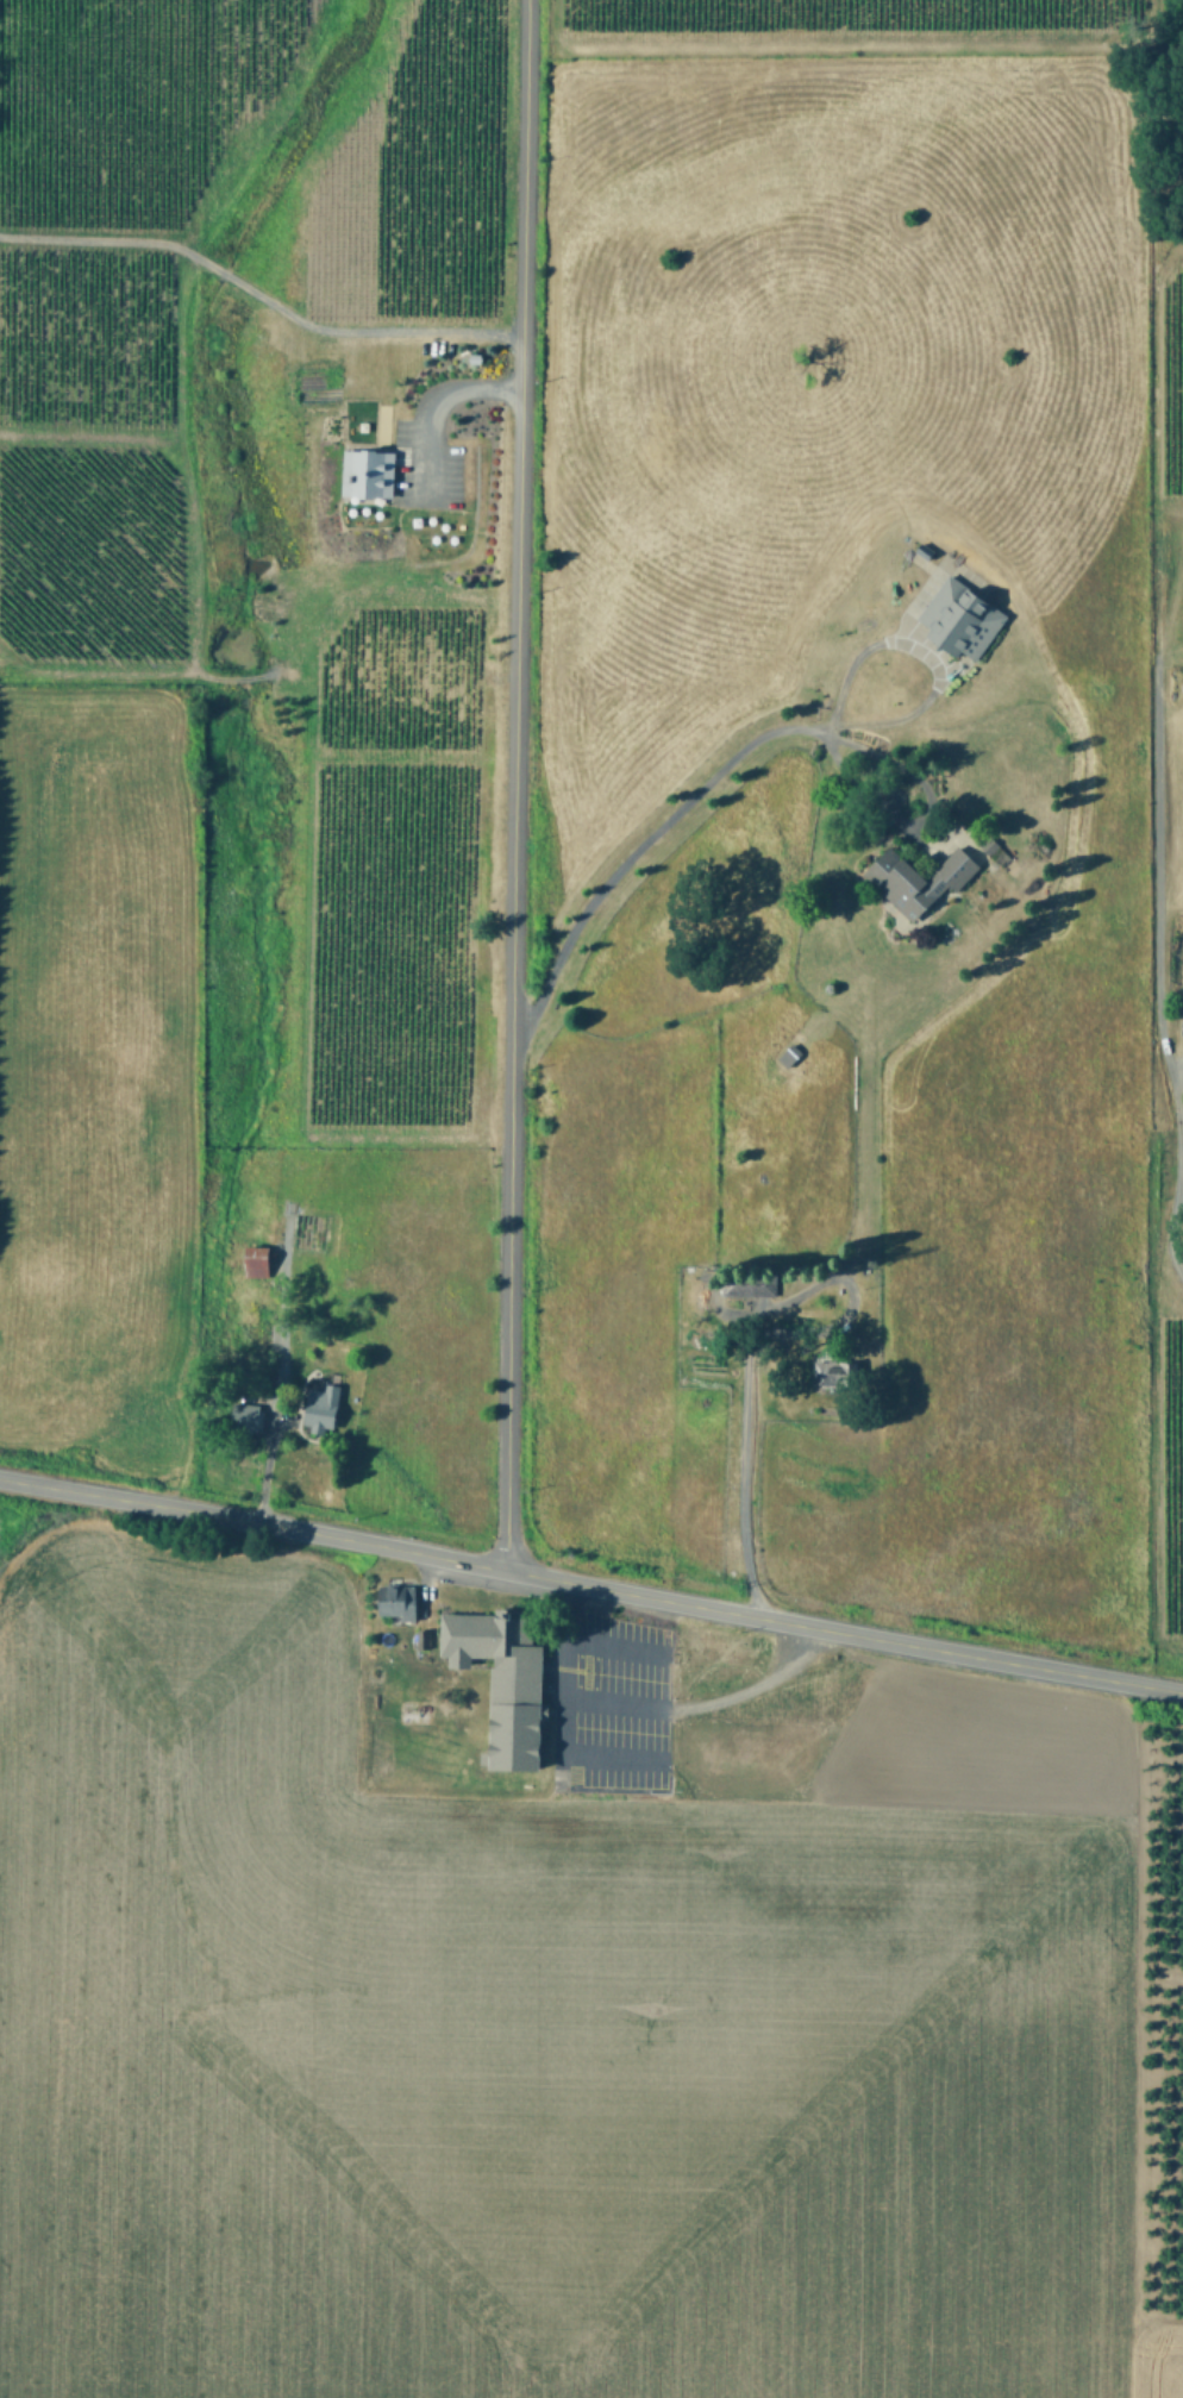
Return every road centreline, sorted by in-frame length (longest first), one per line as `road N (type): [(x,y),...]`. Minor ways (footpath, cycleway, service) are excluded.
road 1 (residential): [(506,1571),(526,0)]
road 2 (secondary): [(1182,1692),(0,1479)]

